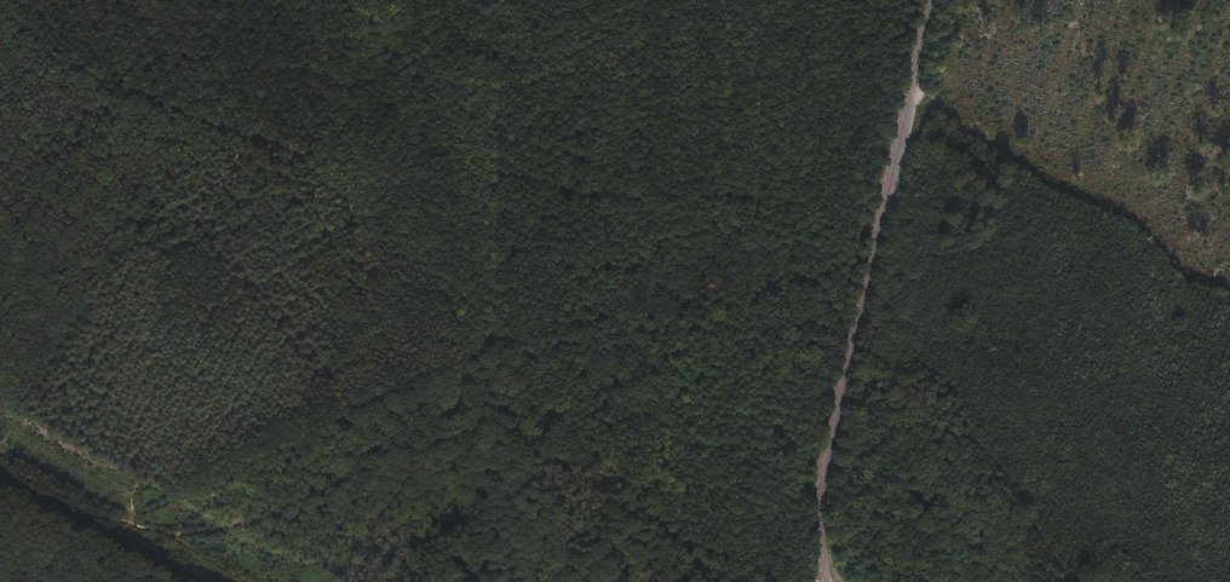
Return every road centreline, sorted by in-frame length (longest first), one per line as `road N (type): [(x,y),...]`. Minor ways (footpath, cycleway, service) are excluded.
road 1 (tertiary): [(930,0),(823,496),(828,581)]
road 2 (track): [(492,343),(502,0)]
road 3 (track): [(721,553),(653,527),(563,425)]

